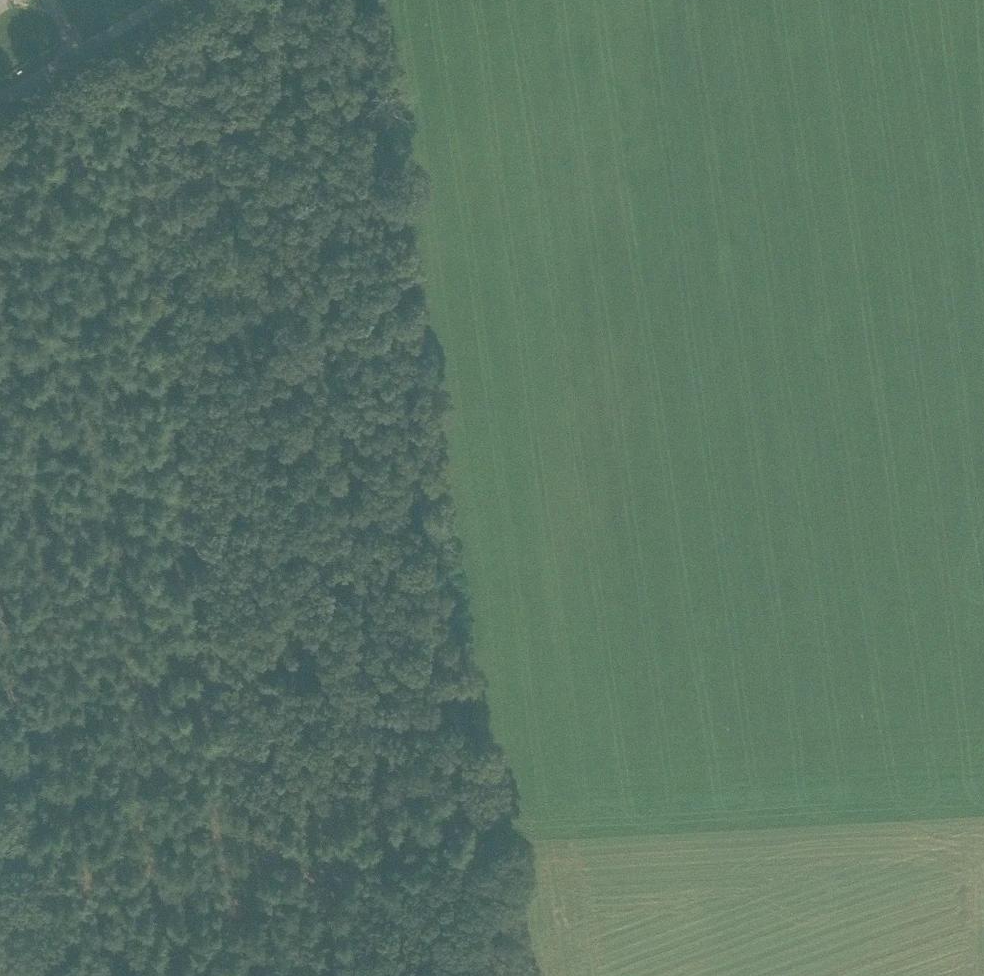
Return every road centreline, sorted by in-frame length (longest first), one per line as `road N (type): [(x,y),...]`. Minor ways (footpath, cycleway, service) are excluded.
road 1 (unclassified): [(168,0),(0,102)]

